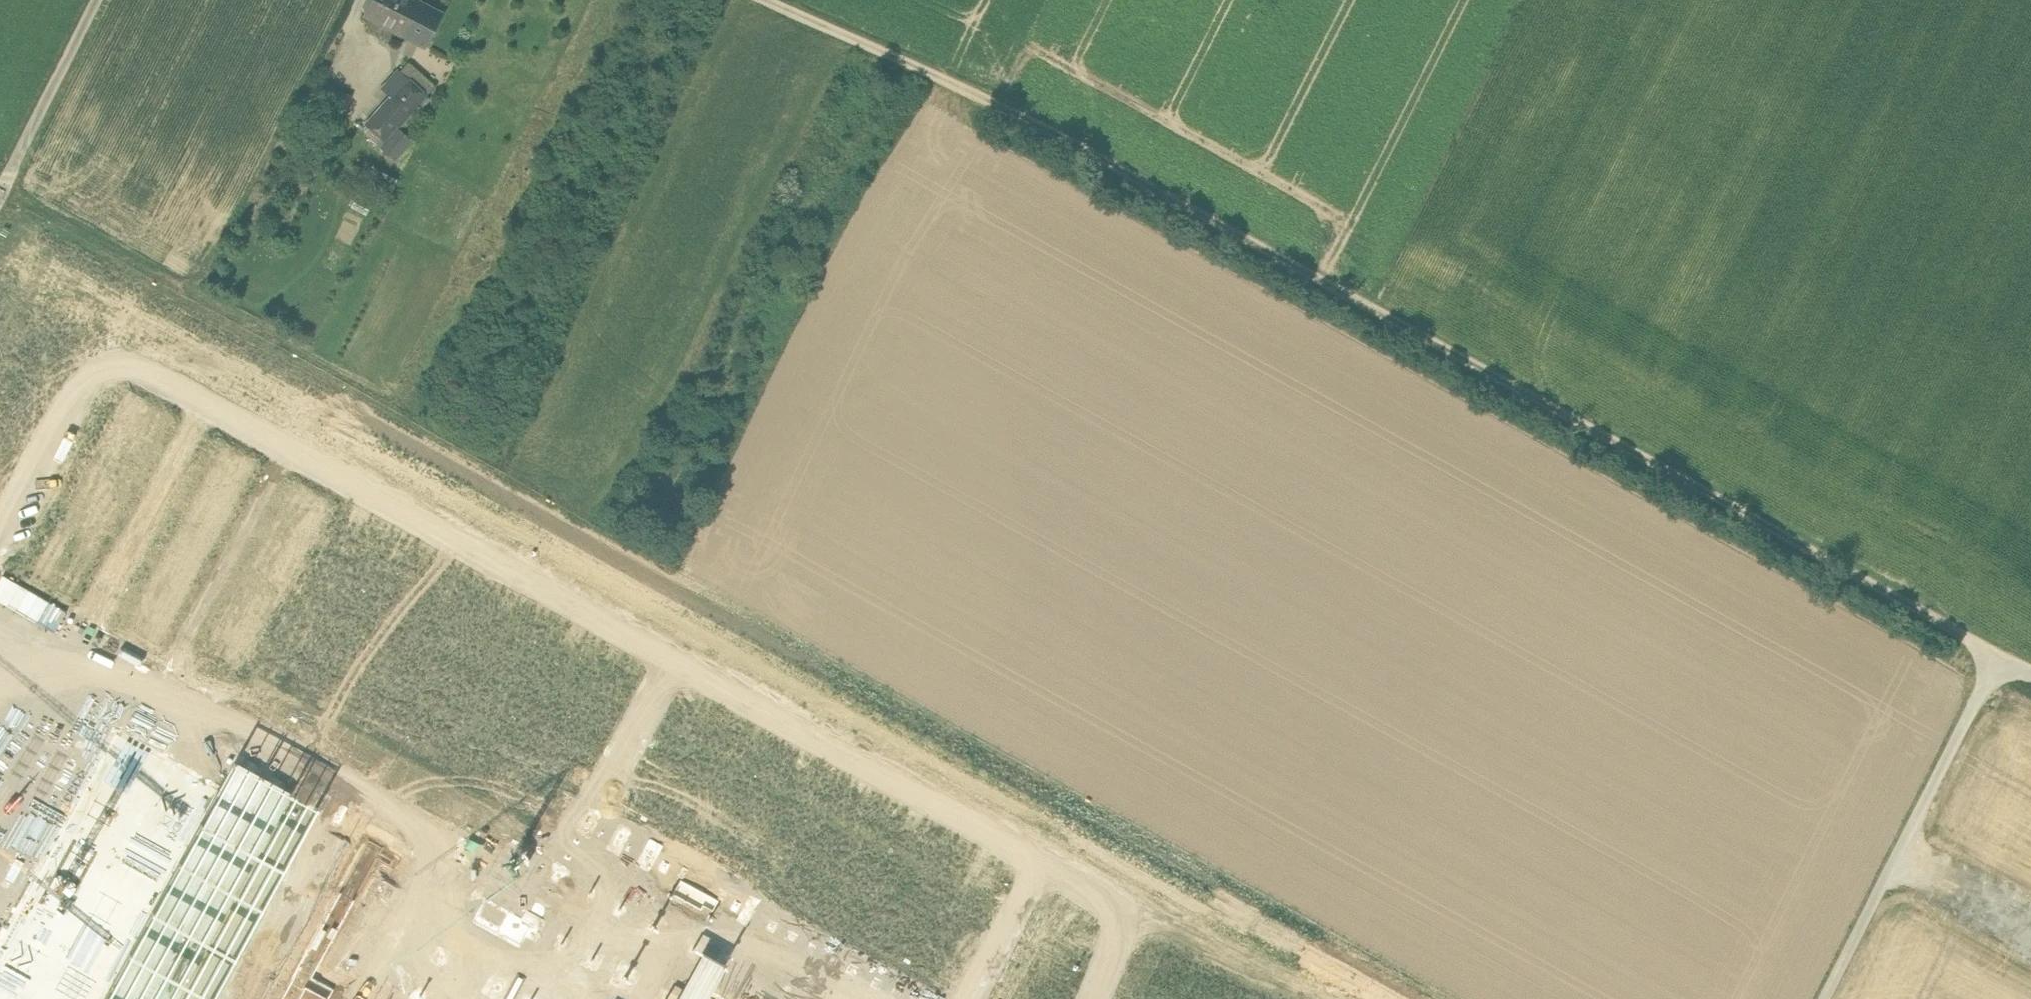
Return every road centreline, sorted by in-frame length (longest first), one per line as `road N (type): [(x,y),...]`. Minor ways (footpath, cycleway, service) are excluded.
road 1 (track): [(782,0),(1003,104),(2009,661)]
road 2 (track): [(1832,998),(2009,661)]
road 3 (track): [(4,184),(97,0)]
road 4 (track): [(1906,859),(2030,926)]

